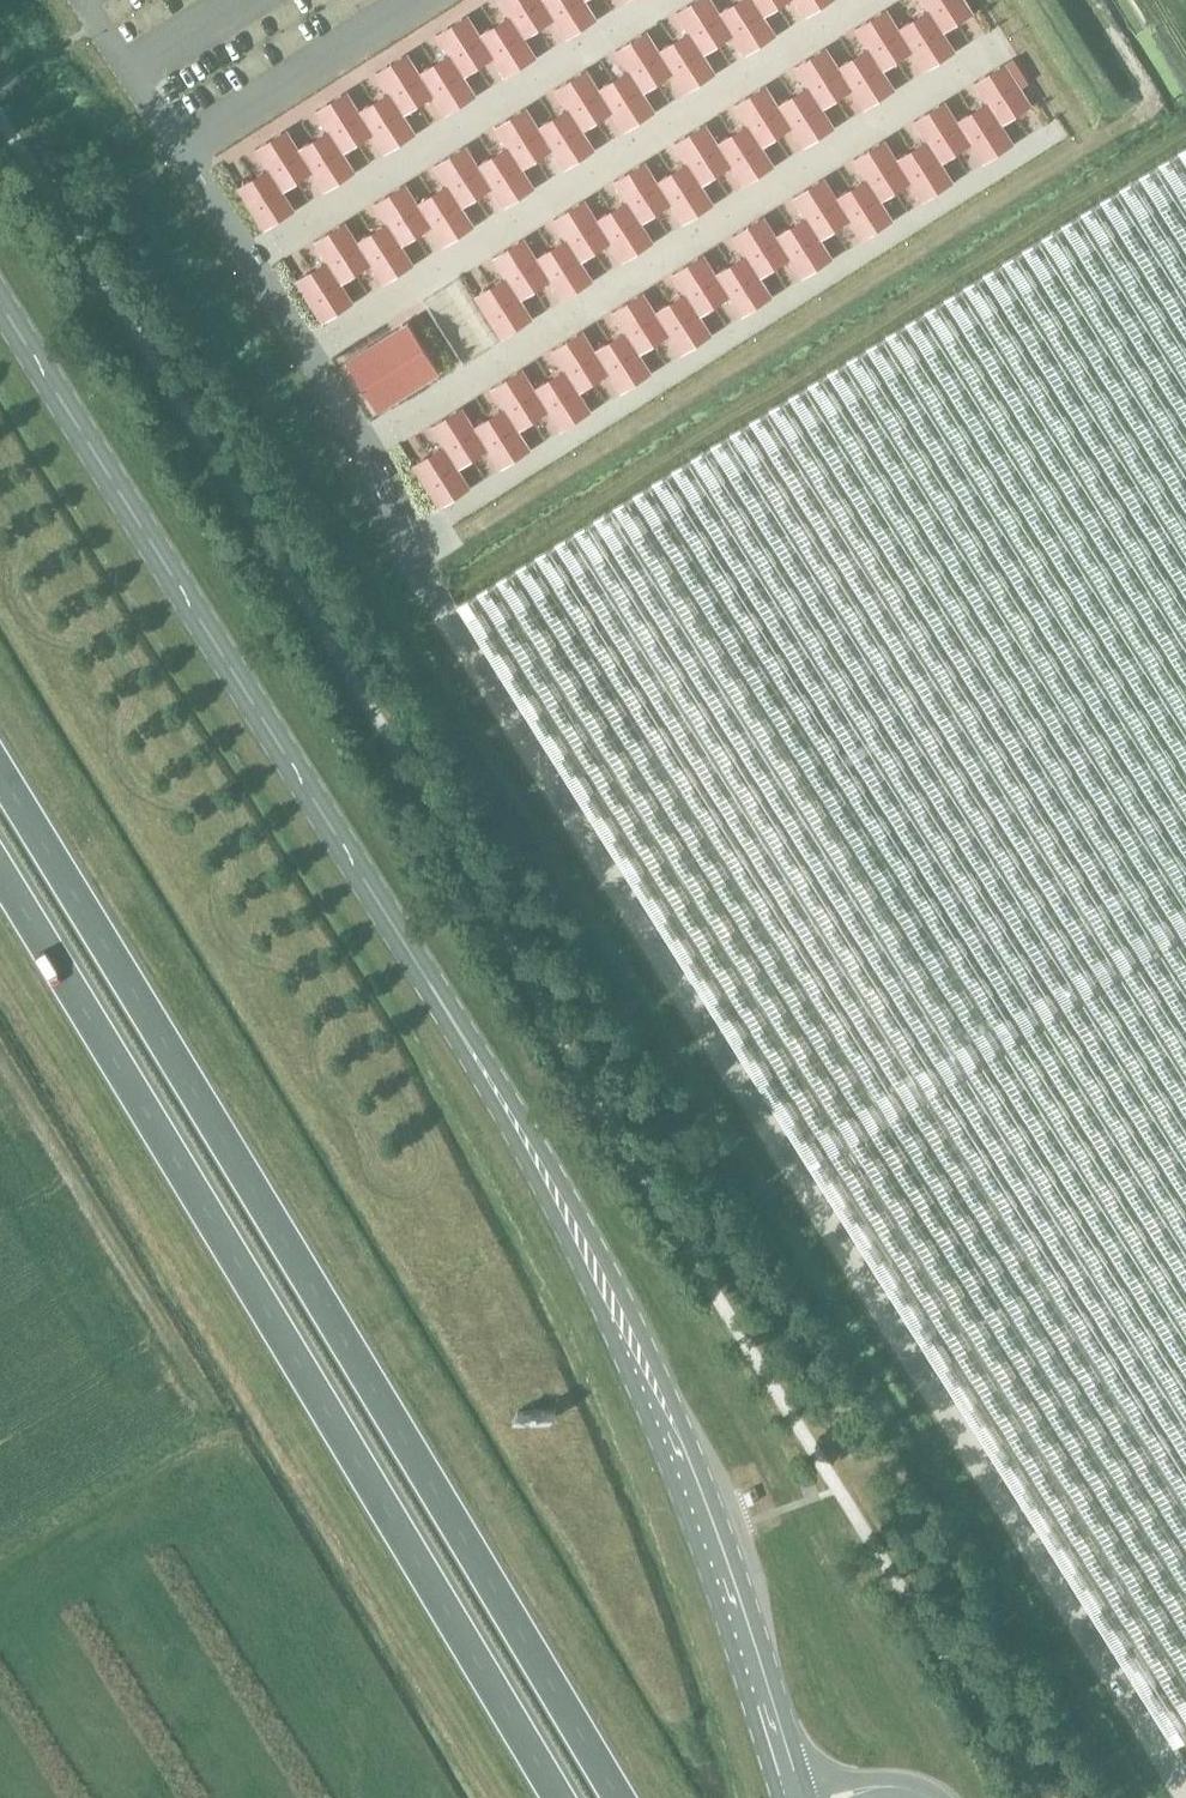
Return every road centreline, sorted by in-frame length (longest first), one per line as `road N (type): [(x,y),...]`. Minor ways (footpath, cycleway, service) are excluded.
road 1 (trunk): [(618,1797),(0,772)]
road 2 (trunk): [(0,871),(558,1797)]
road 3 (secondary): [(807,1789),(726,1535),(678,1414),(542,1148),(480,1047),(464,1038)]
road 4 (secondary): [(464,1038),(465,1055),(531,1172),(650,1425),(779,1797)]
road 5 (secondary): [(363,877),(0,302)]
road 6 (secondary): [(363,877),(464,1038)]

